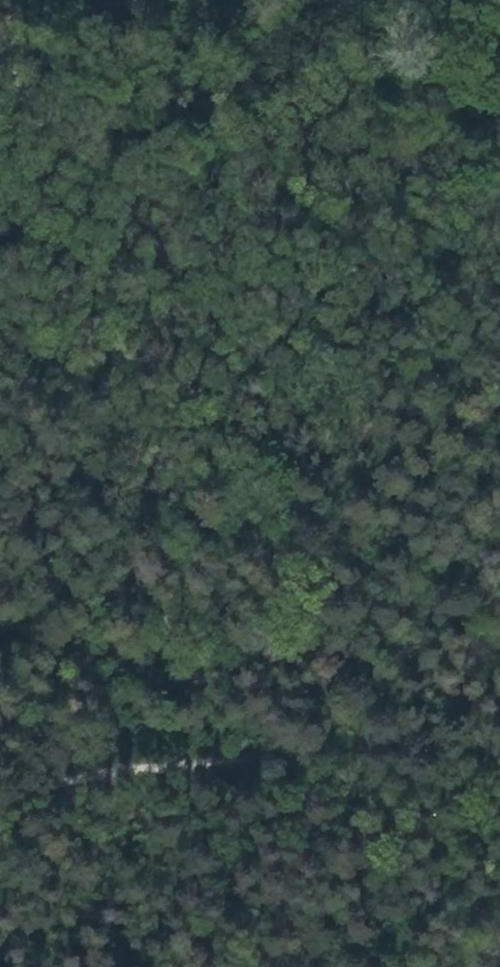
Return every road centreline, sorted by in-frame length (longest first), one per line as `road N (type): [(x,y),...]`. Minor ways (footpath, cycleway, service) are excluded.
road 1 (track): [(0,802),(177,770),(499,738)]

